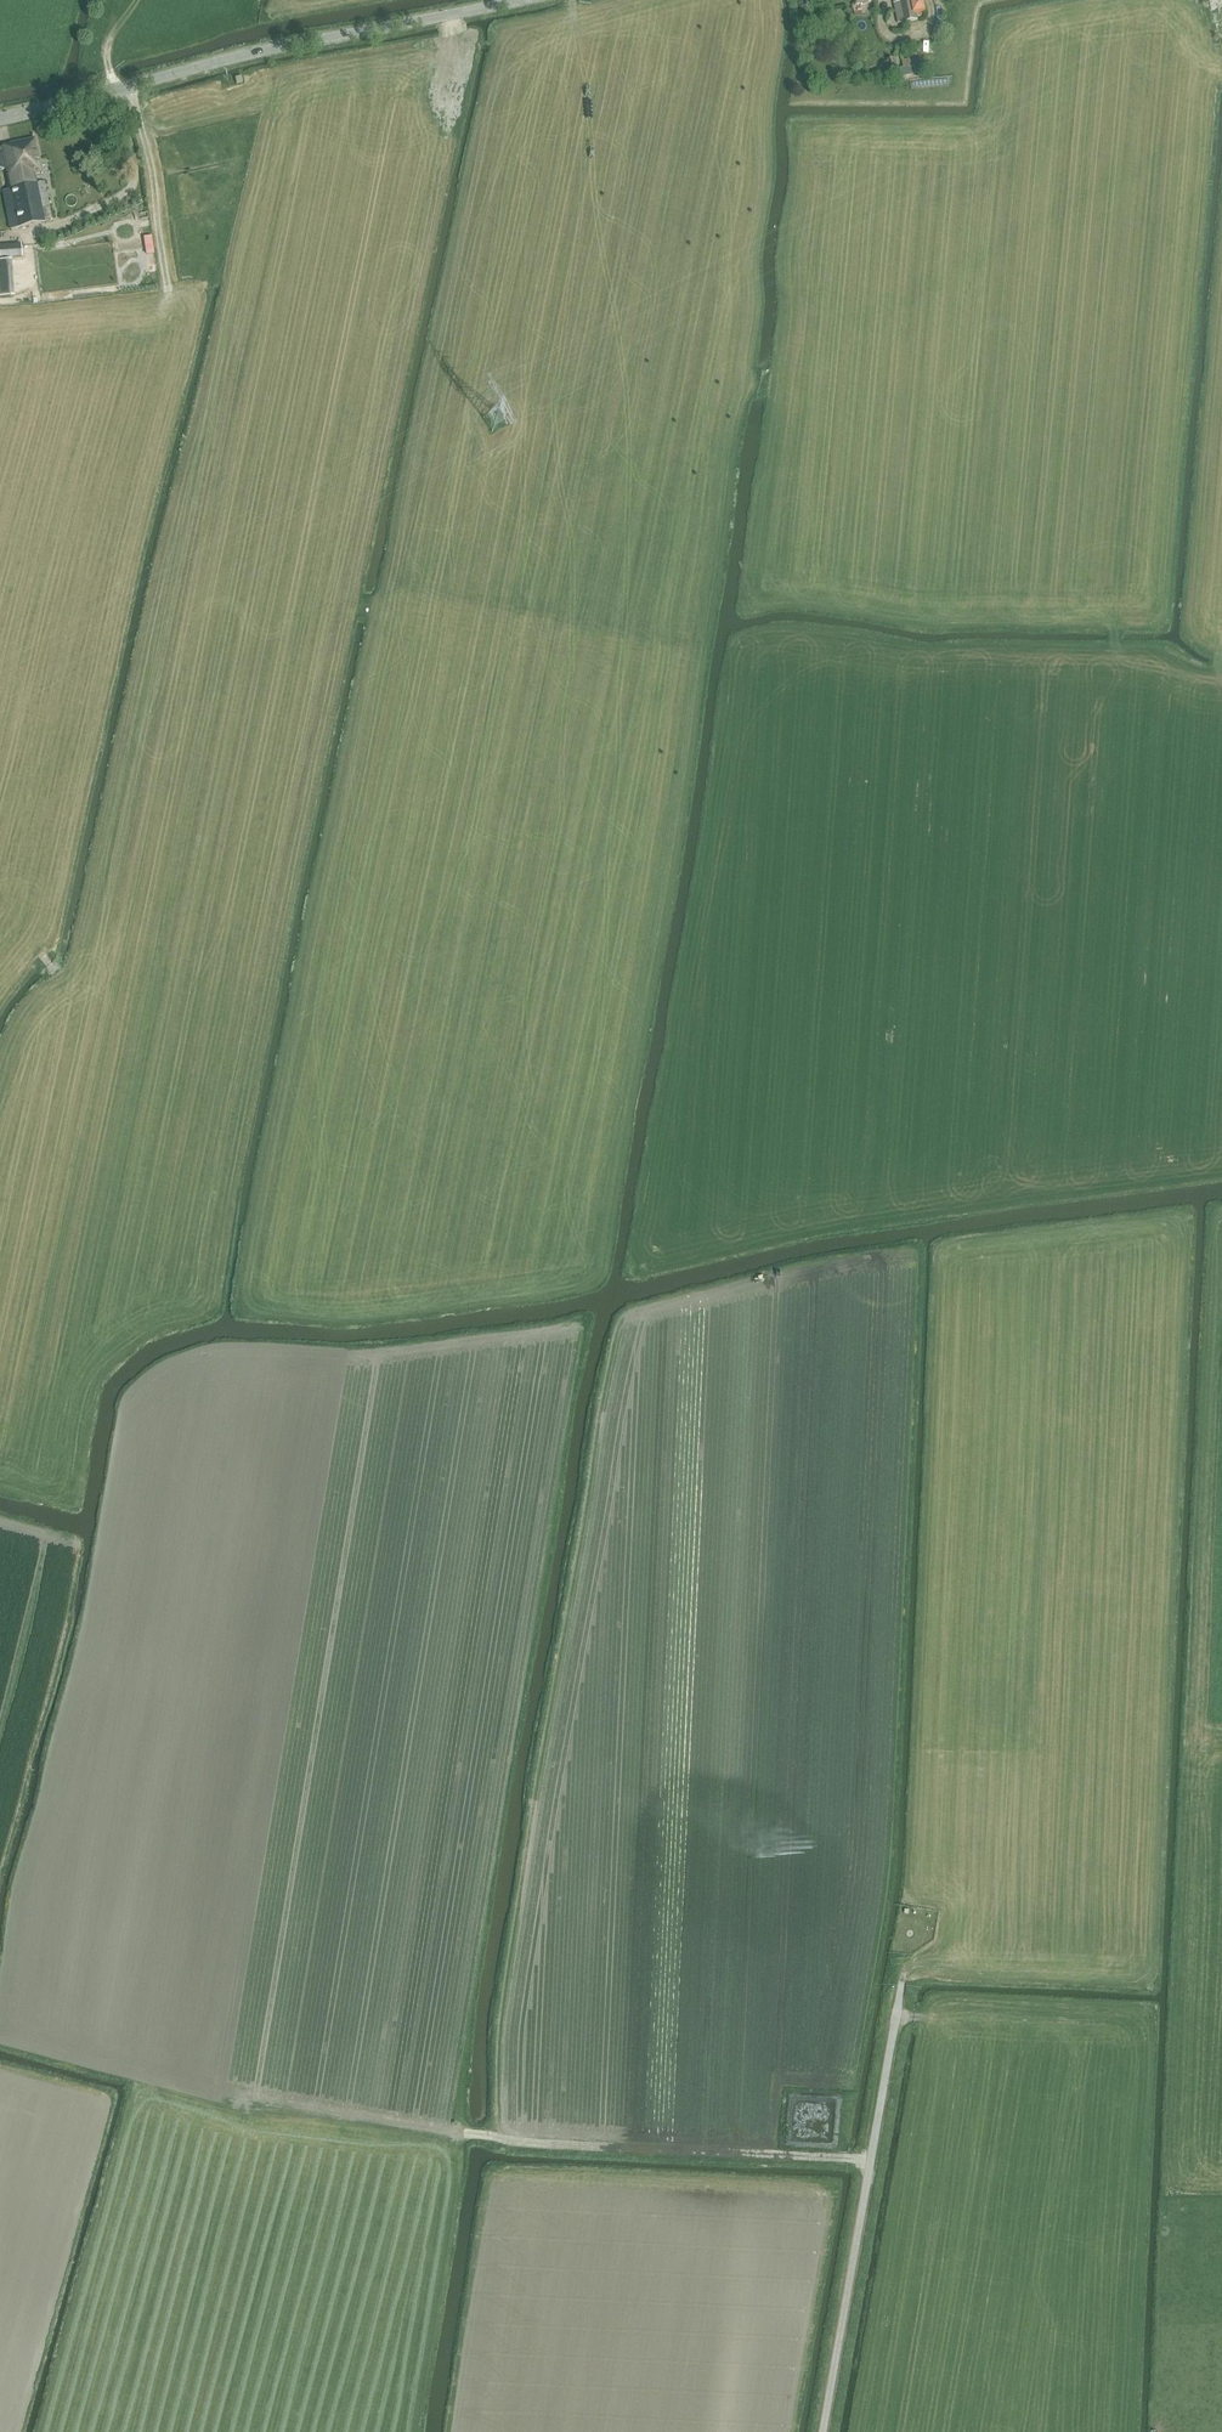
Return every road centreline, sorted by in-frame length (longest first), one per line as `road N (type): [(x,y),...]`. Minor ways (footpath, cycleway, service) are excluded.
road 1 (track): [(572,0),(578,30),(500,91),(395,563)]
road 2 (tertiary): [(0,117),(255,54),(538,0)]
road 3 (track): [(872,2159),(649,2151),(460,2133)]
road 4 (track): [(169,292),(133,85)]

